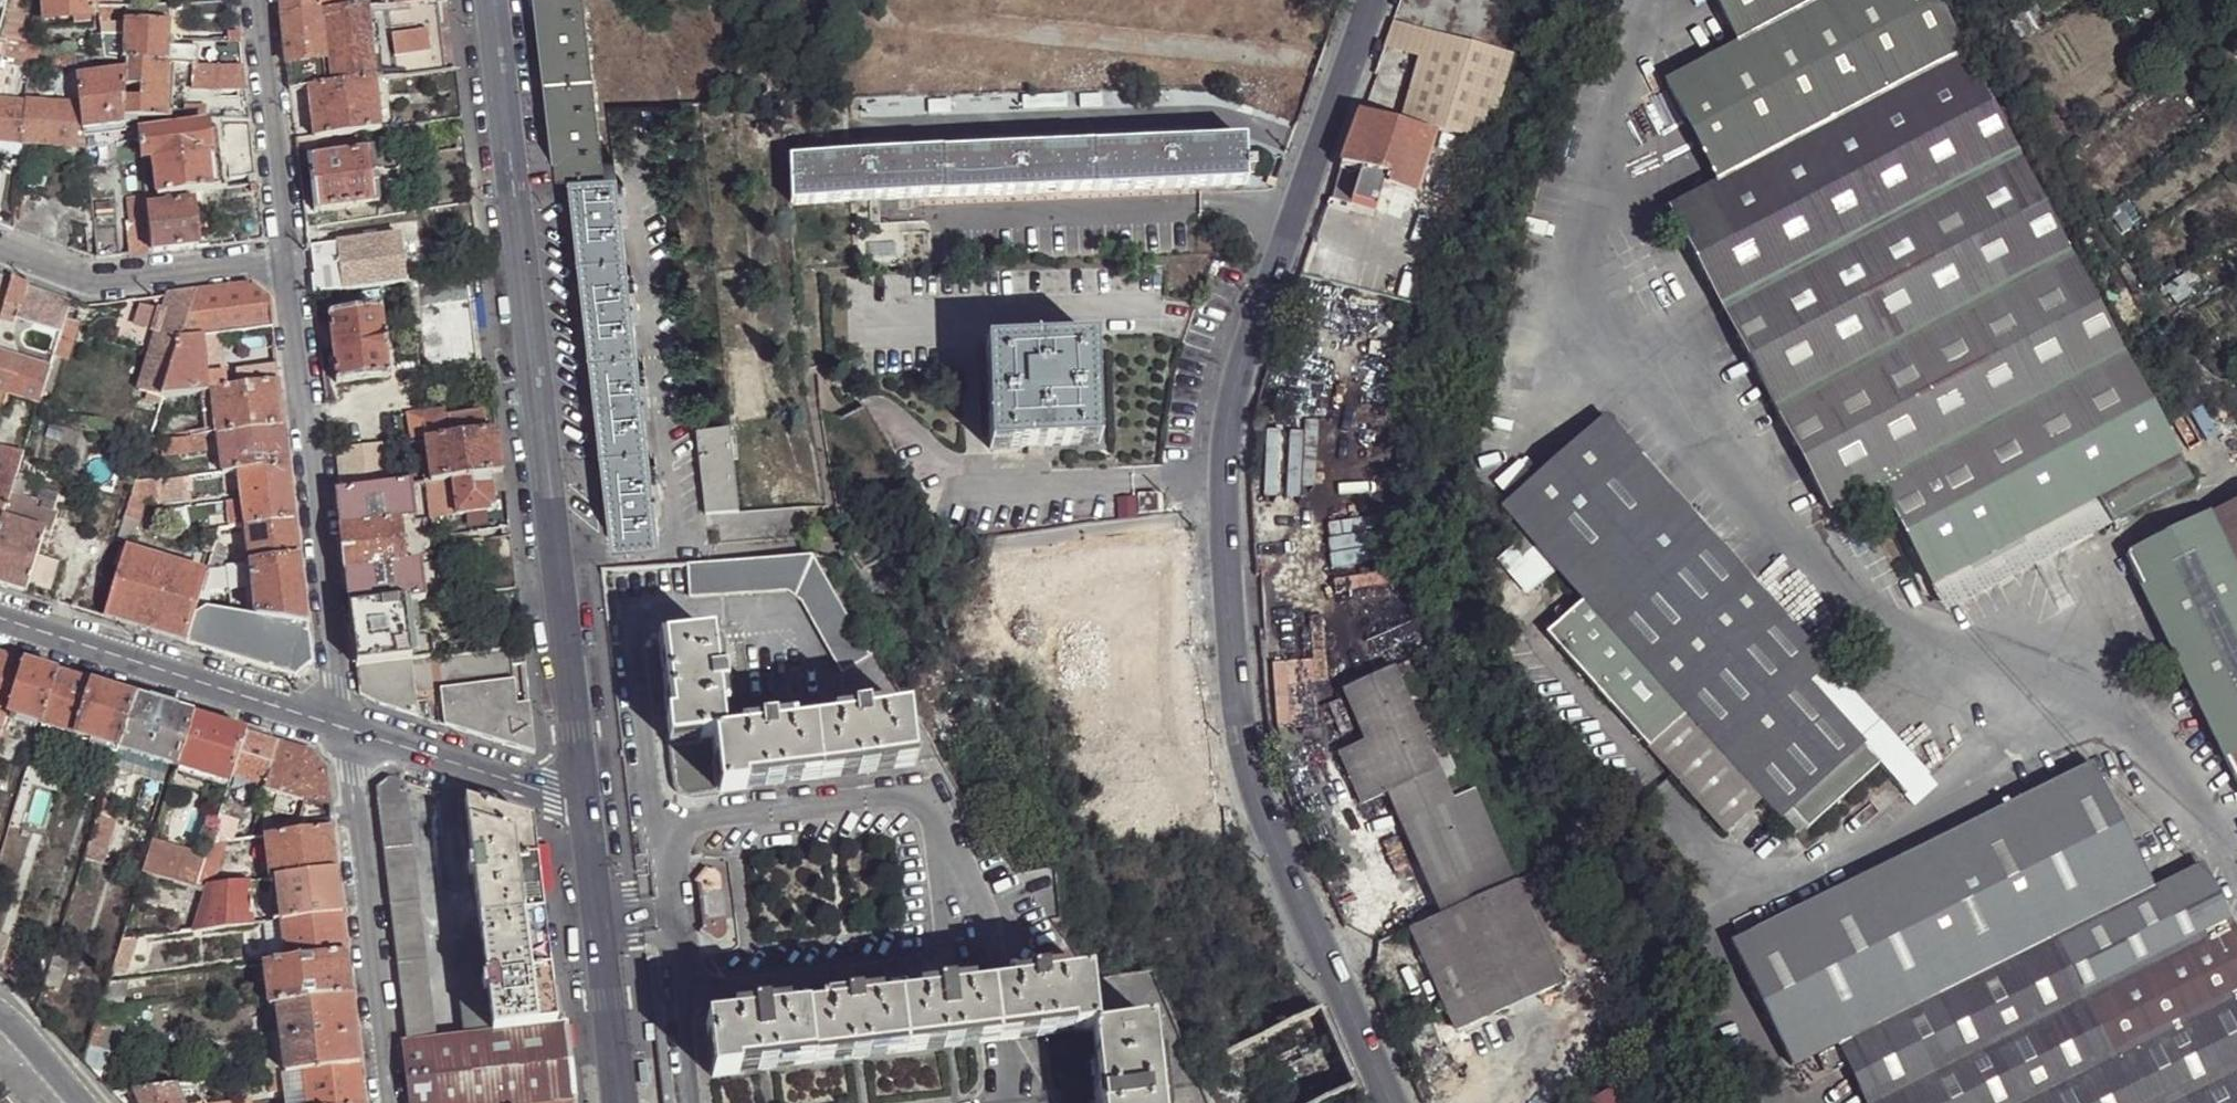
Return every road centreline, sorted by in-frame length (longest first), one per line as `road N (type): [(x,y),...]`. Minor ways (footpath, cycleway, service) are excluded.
road 1 (residential): [(1393,1102),(1273,847),(1240,737),(1225,520),(1239,384),(1374,0)]
road 2 (tertiary): [(494,0),(589,803)]
road 3 (residential): [(287,259),(337,725)]
road 4 (residential): [(337,725),(384,1102)]
road 5 (residential): [(0,616),(337,725)]
road 6 (tertiary): [(589,803),(619,1102)]
road 7 (residential): [(0,241),(92,277),(287,259)]
road 8 (residential): [(337,725),(589,803)]
road 9 (residential): [(257,0),(287,259)]

